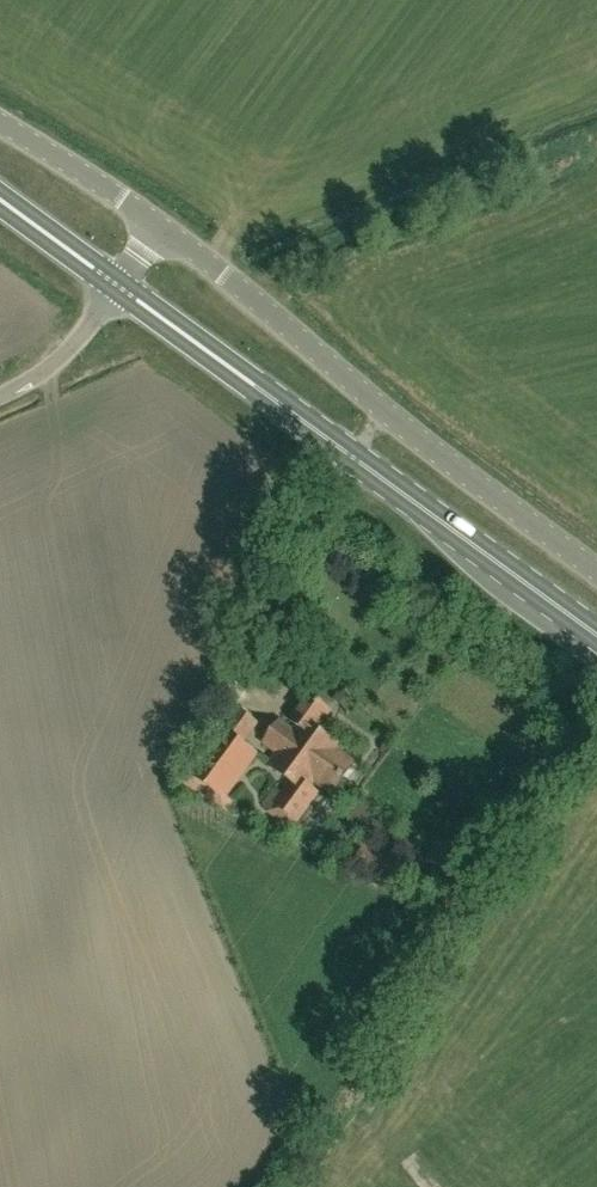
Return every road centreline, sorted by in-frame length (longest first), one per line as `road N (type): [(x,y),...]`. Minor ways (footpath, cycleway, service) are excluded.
road 1 (primary): [(596,634),(122,287)]
road 2 (unclassified): [(596,569),(161,229)]
road 3 (unclassified): [(161,229),(0,122)]
road 4 (unclassified): [(0,394),(67,356),(122,287)]
road 5 (primary): [(122,287),(0,198)]

